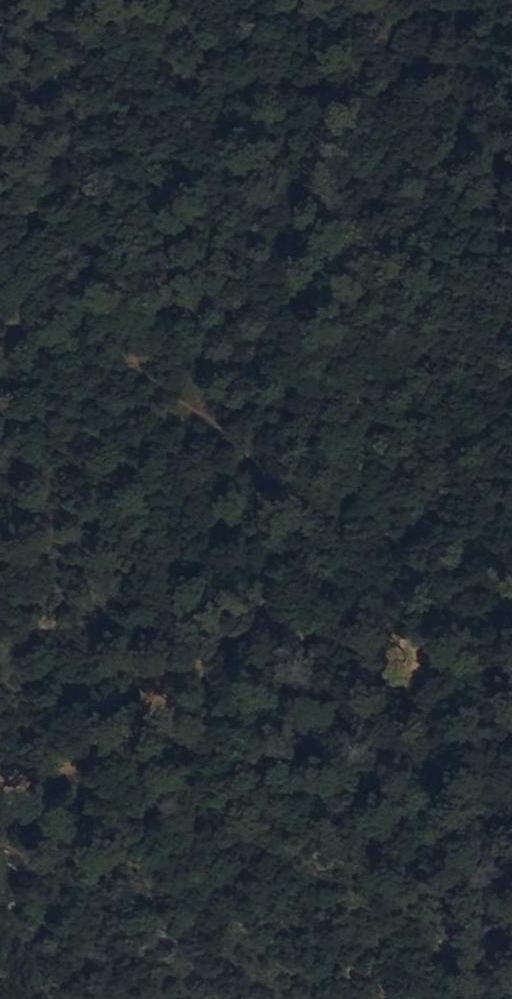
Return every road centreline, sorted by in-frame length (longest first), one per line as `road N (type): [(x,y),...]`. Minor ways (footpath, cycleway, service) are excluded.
road 1 (track): [(511,595),(425,643),(349,651),(282,640),(169,684),(124,734),(0,787)]

